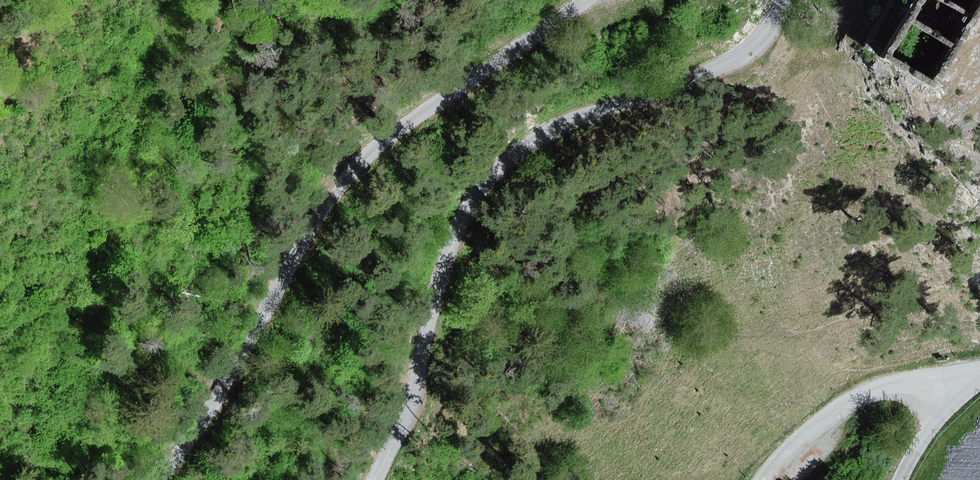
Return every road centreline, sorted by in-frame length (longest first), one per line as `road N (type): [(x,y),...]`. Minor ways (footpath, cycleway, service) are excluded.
road 1 (track): [(789,0),(774,29),(740,57),(551,130),(472,198),(450,251),(413,399),(376,479)]
road 2 (track): [(158,479),(369,150),(587,0)]
road 3 (track): [(761,479),(823,417),(870,393),(906,386),(952,399)]

